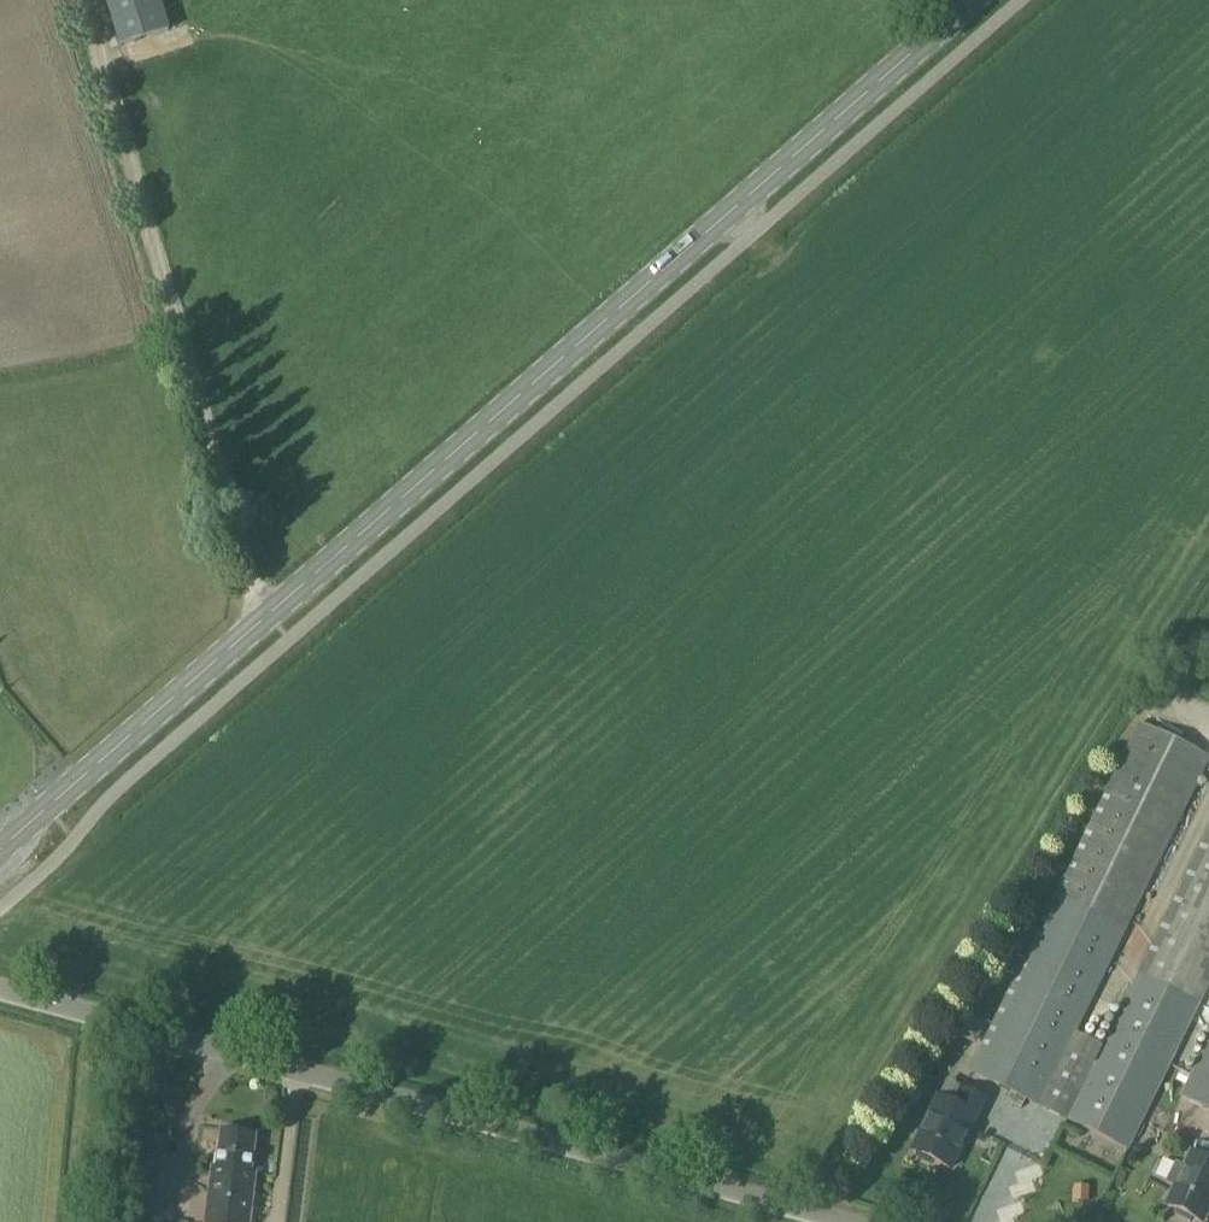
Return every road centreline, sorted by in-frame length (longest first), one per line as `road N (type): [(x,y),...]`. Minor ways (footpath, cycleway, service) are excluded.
road 1 (tertiary): [(0,850),(974,0)]
road 2 (unclassified): [(837,1221),(0,986)]

